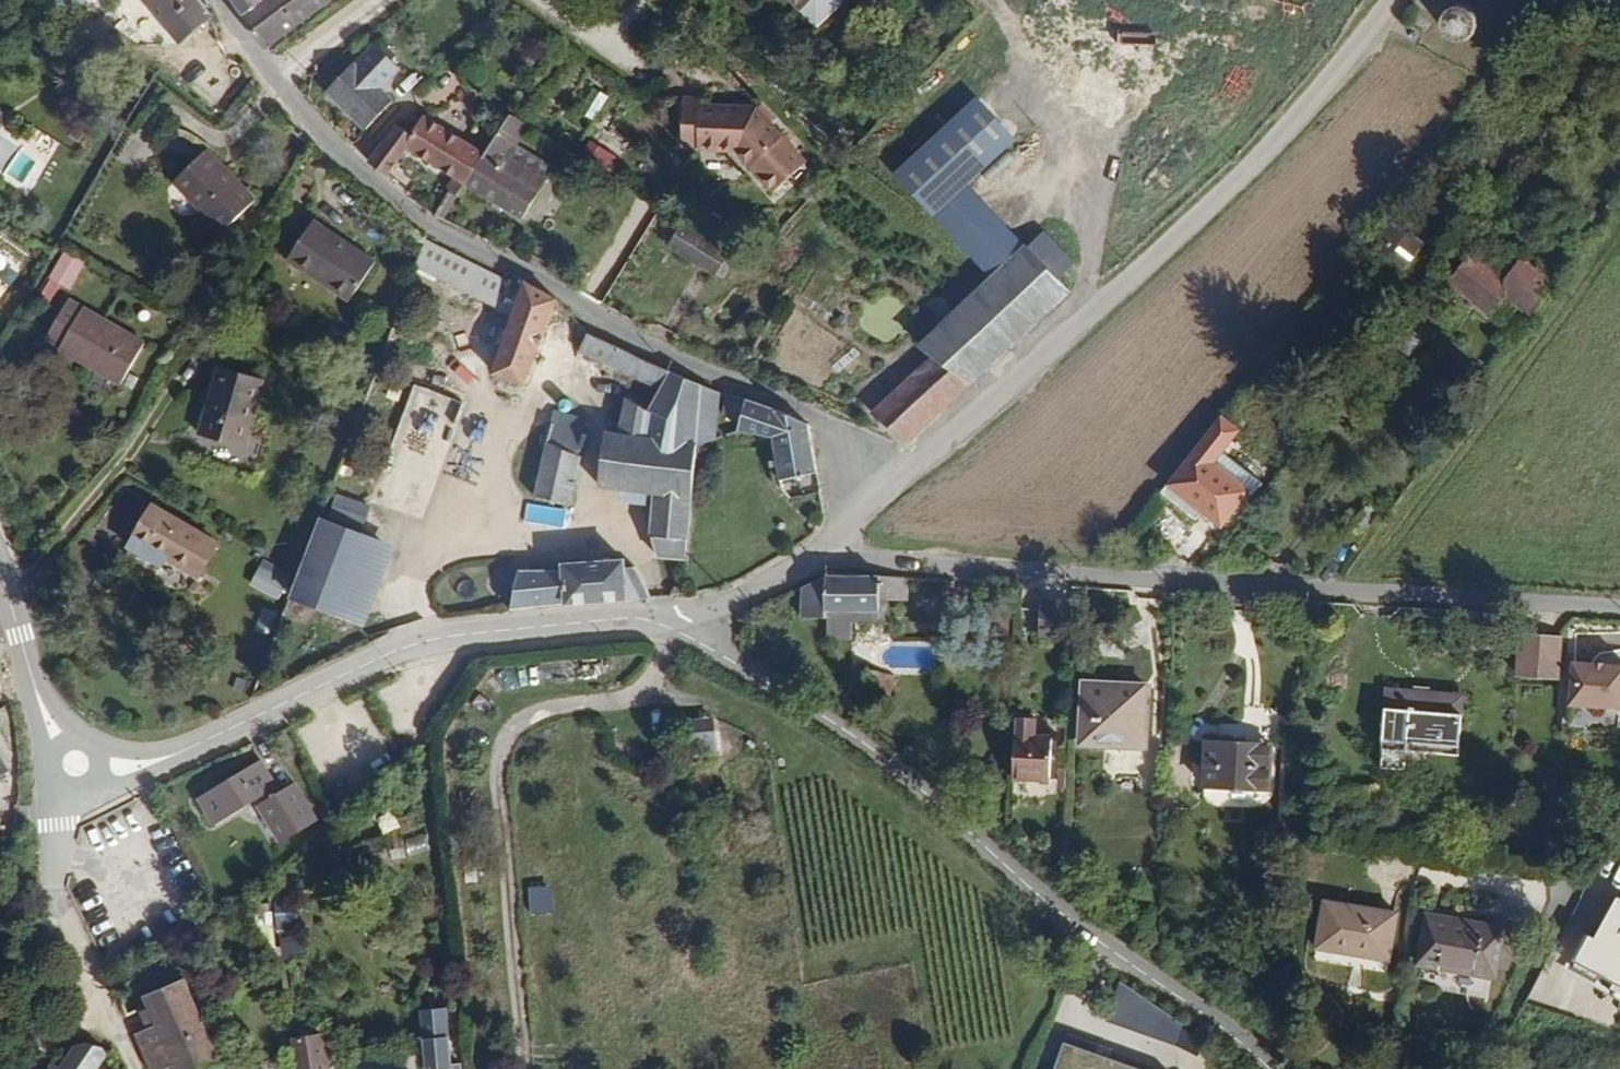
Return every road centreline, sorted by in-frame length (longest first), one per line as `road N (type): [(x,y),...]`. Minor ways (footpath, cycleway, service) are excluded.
road 1 (tertiary): [(679,629),(611,620),(434,642),(190,750),(111,767),(74,763),(56,735),(0,591)]
road 2 (unclassified): [(1619,607),(809,560)]
road 3 (residential): [(275,85),(382,192),(502,267),(847,441),(877,498)]
road 4 (unclassified): [(1262,1068),(837,723),(679,629)]
road 5 (tertiary): [(1387,0),(1271,146),(1153,260),(877,498)]
road 6 (track): [(679,629),(638,698),(541,710),(508,737),(499,761),(523,1068)]
road 7 (residential): [(1374,866),(1587,900)]
road 8 (track): [(1587,900),(1504,1068)]
road 9 (tertiary): [(809,560),(679,629)]
road 10 (residential): [(382,0),(275,85)]

